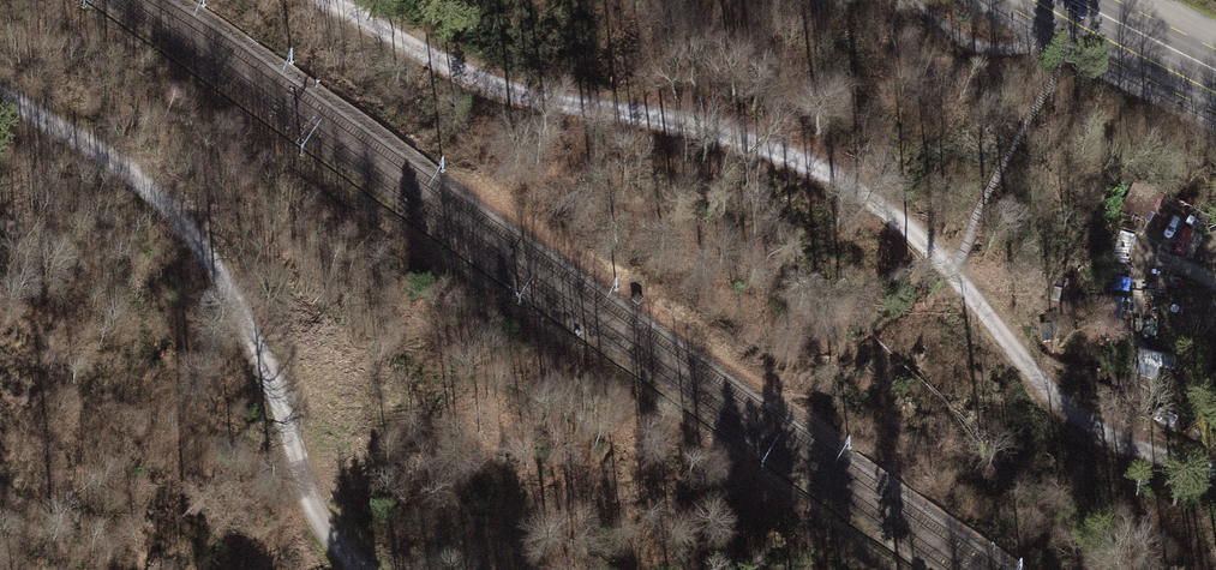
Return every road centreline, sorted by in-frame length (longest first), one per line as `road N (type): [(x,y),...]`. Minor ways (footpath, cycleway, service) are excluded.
road 1 (track): [(327,0),(492,84),(761,145),(837,180),(950,273)]
road 2 (track): [(0,93),(118,164),(185,224),(253,336),(317,511),(362,569)]
road 3 (track): [(950,273),(1052,408),(1094,434),(1215,474)]
road 4 (secondary): [(1215,81),(1053,0)]

